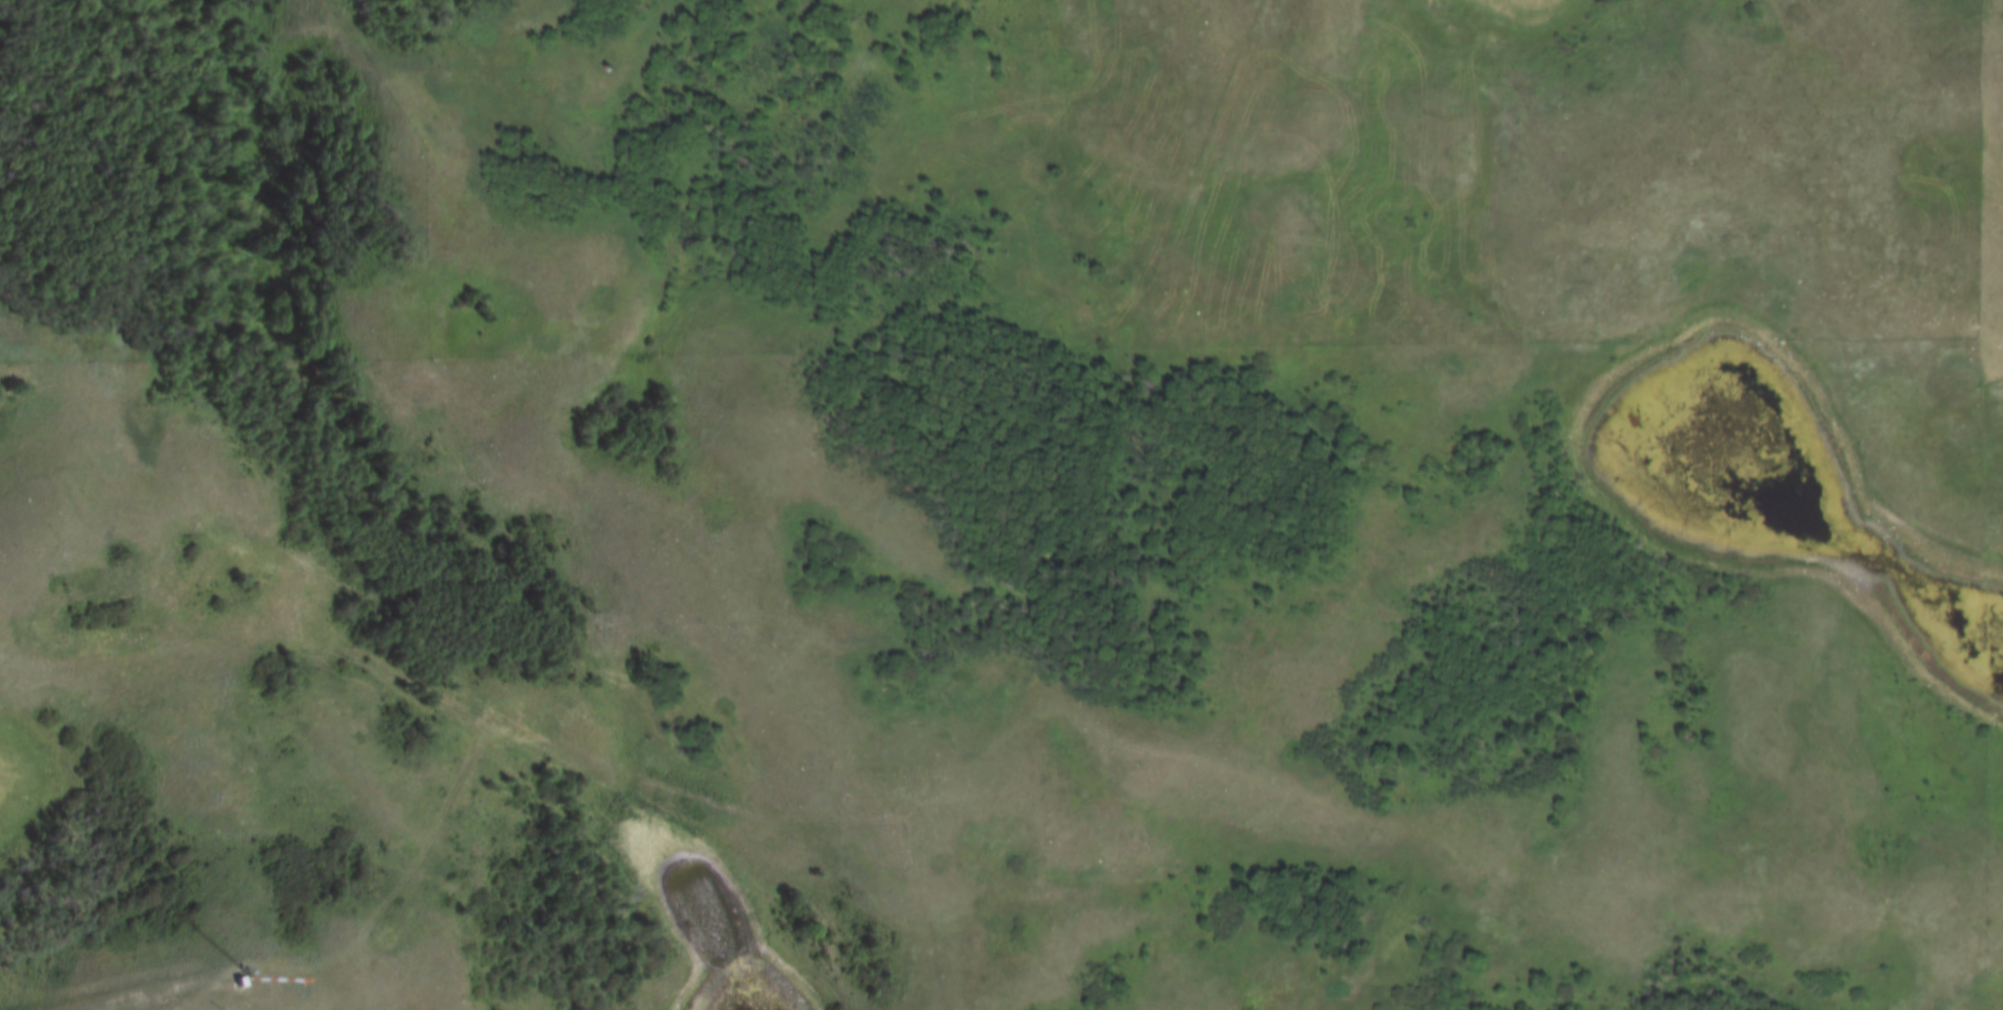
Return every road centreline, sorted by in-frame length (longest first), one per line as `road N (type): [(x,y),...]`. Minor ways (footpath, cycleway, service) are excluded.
road 1 (track): [(36,1009),(210,975)]

